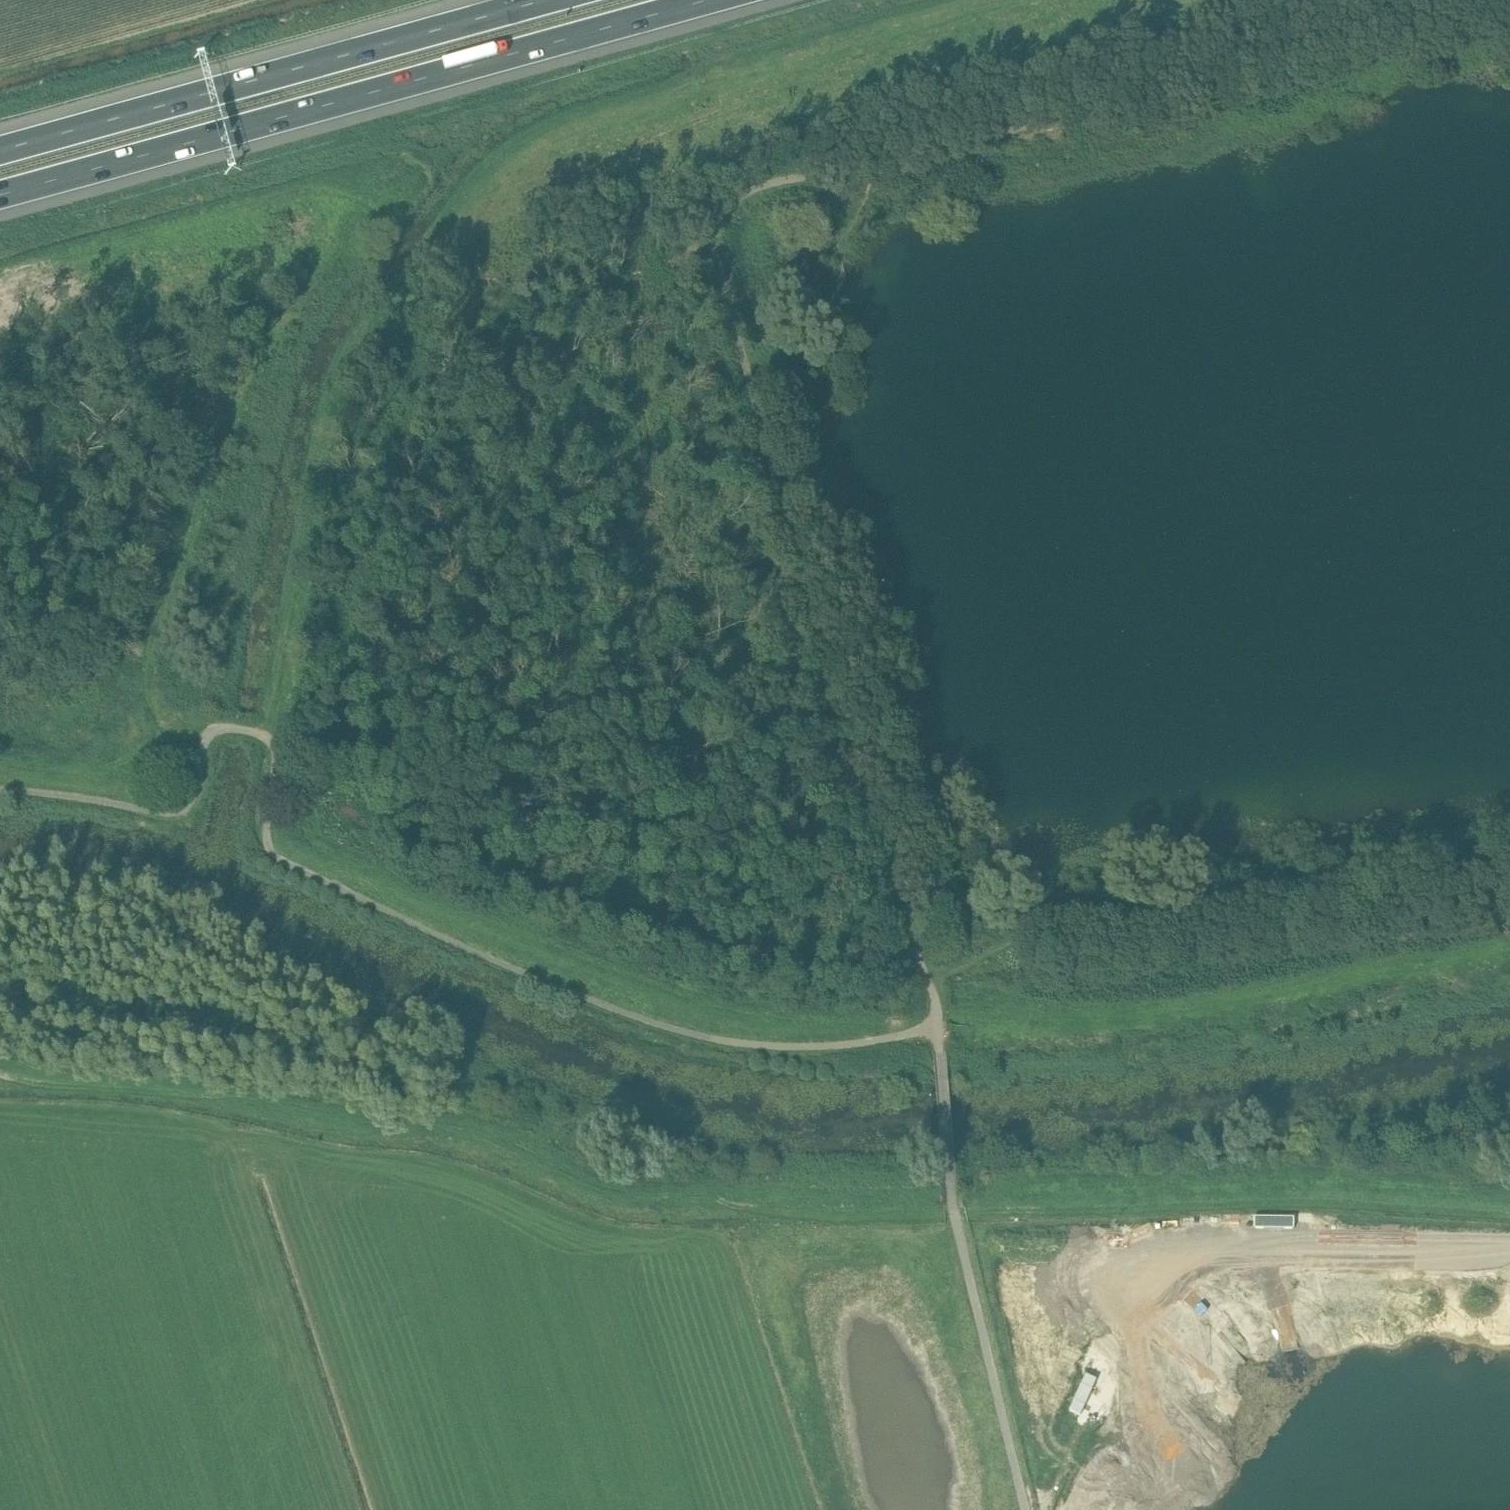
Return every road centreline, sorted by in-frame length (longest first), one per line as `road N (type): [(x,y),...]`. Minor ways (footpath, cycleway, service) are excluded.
road 1 (motorway): [(0,196),(707,0)]
road 2 (motorway): [(537,0),(0,149)]

